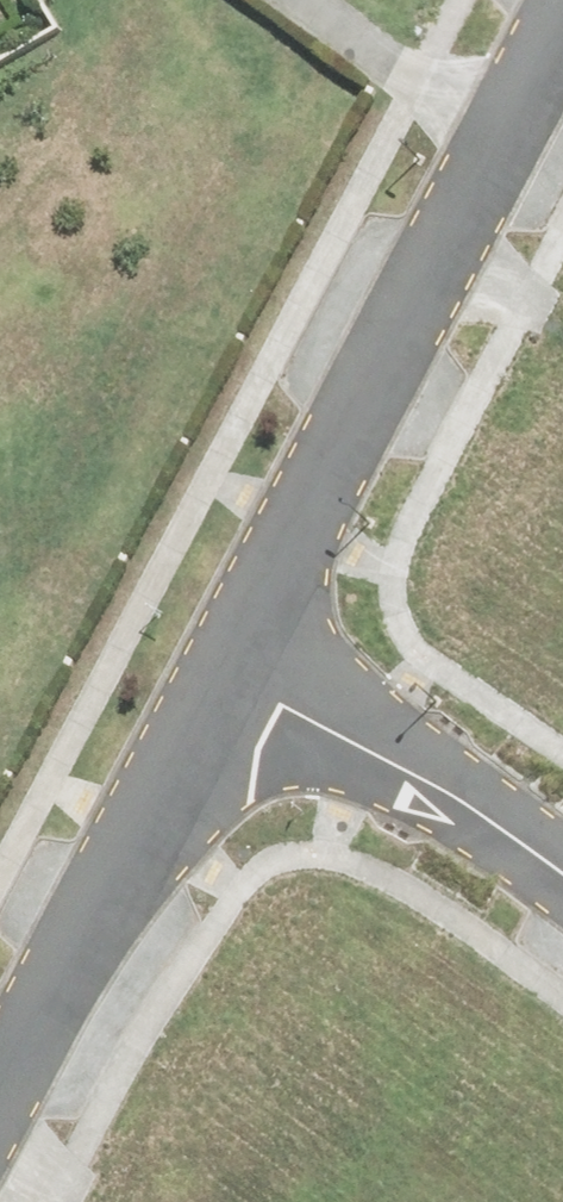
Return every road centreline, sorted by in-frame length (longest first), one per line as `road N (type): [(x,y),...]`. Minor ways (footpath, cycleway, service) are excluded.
road 1 (residential): [(248,648),(495,141)]
road 2 (residential): [(0,1105),(248,648)]
road 3 (residential): [(562,879),(248,648)]
road 4 (residential): [(495,141),(307,0)]
road 5 (residential): [(495,141),(562,27)]

